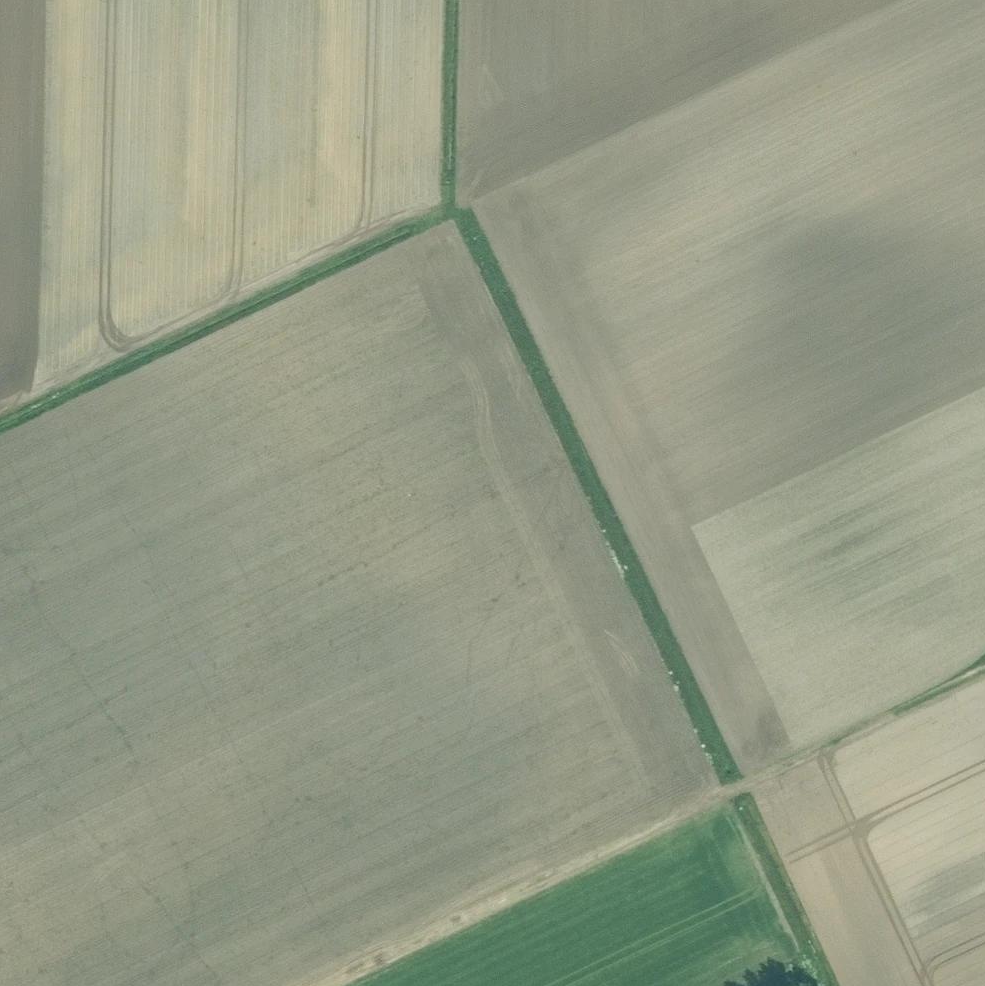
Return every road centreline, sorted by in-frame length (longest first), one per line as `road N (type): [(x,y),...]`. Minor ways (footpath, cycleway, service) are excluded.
road 1 (track): [(984,678),(342,985)]

